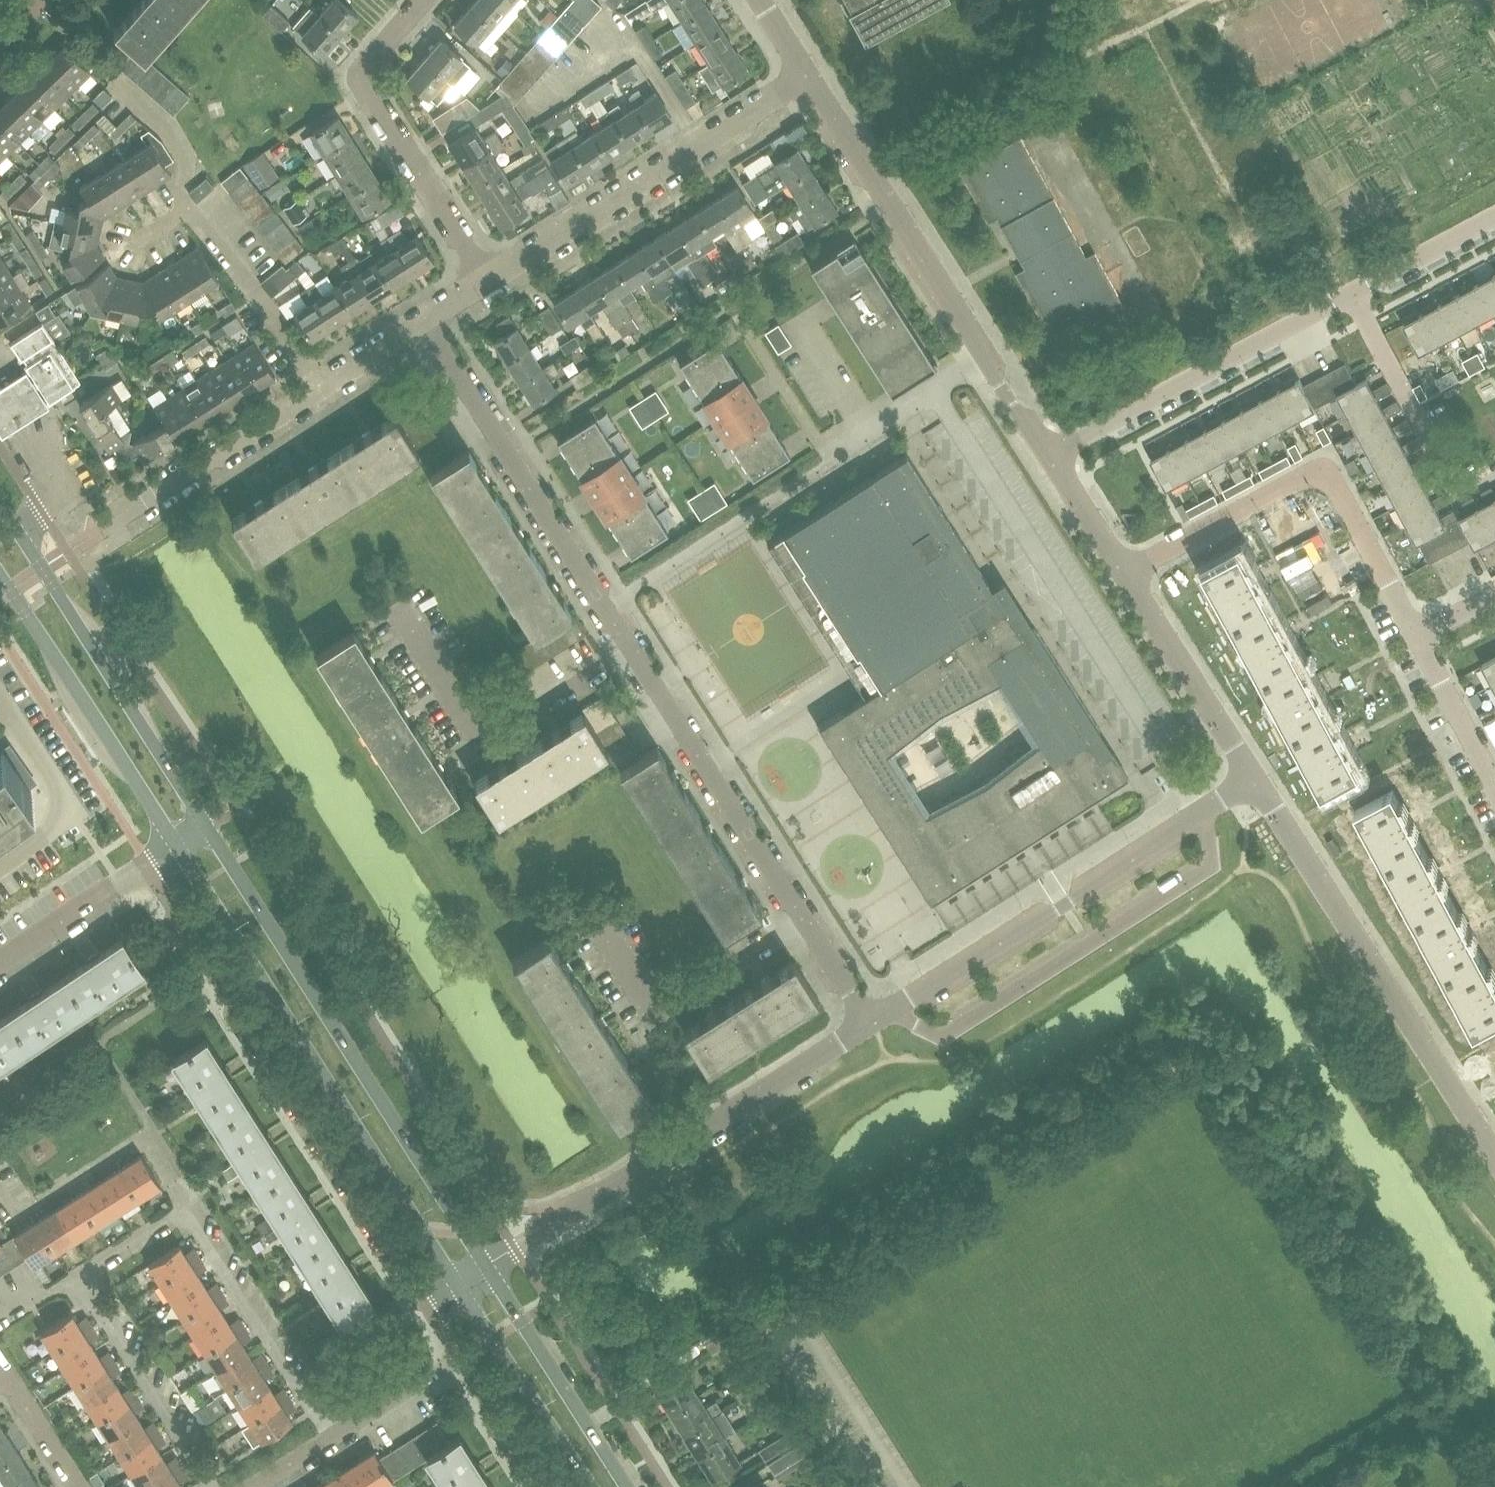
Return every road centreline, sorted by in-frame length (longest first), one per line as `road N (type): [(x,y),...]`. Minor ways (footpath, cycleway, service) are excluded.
road 1 (primary): [(175,847),(455,1283)]
road 2 (primary): [(484,1263),(207,826)]
road 3 (residential): [(151,866),(423,1301)]
road 4 (residential): [(484,1263),(870,1020)]
road 5 (unclassified): [(1494,1154),(1256,780)]
road 6 (residential): [(891,1006),(942,1035),(1210,864),(1203,812)]
road 7 (residential): [(1125,571),(1299,477),(1325,471),(1414,636)]
road 8 (residential): [(331,1439),(180,1206),(74,1274)]
road 9 (residential): [(631,648),(427,317)]
road 10 (primary): [(207,826),(0,505)]
road 11 (residential): [(487,278),(805,72)]
road 12 (residential): [(891,1006),(1203,812)]
road 13 (residential): [(1045,455),(1350,292)]
road 14 (residential): [(986,358),(805,72)]
road 15 (residential): [(631,648),(485,741),(396,607)]
road 16 (residential): [(487,278),(367,79),(374,48),(418,0)]
road 17 (residential): [(806,920),(631,648)]
road 18 (primary): [(0,577),(175,847)]
road 19 (residential): [(594,921),(654,1012),(806,920)]
road 20 (residential): [(1494,476),(1458,495),(1350,292)]
road 21 (primary): [(630,1486),(484,1263)]
road 22 (residential): [(100,527),(318,386)]
road 23 (residential): [(214,1486),(74,1274)]
road 24 (residential): [(1256,780),(1125,571)]
road 25 (primary): [(455,1283),(592,1486)]
road 26 (residential): [(318,386),(186,207)]
road 27 (residential): [(986,358),(831,461)]
road 28 (residential): [(0,966),(151,866)]
road 29 (residential): [(1494,782),(1414,636)]
road 30 (residential): [(1350,292),(1494,214)]
road 31 (residential): [(186,207),(188,165),(176,144),(109,78)]
road 32 (residential): [(459,1357),(540,1486)]
road 33 (residential): [(331,1439),(459,1357)]
road 34 (residential): [(1125,571),(1045,455)]
road 35 (residential): [(76,1486),(0,1380)]
road 36 (residential): [(318,386),(427,317)]

